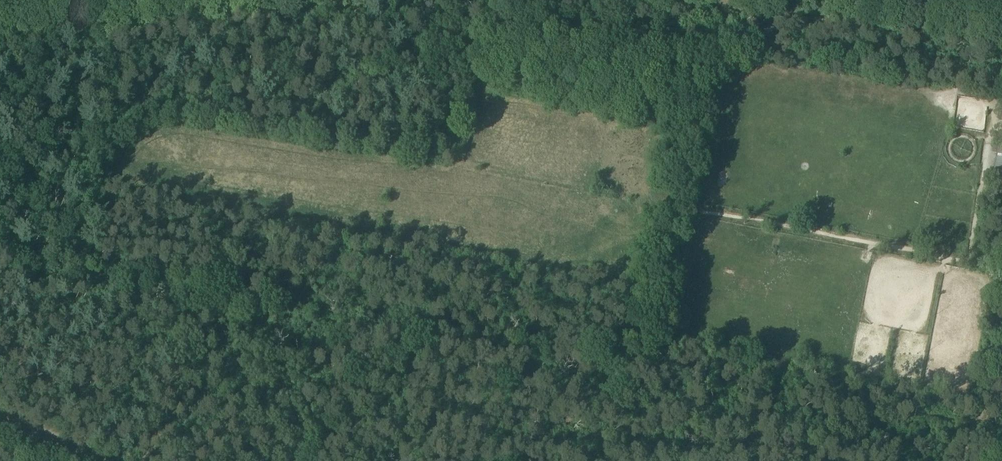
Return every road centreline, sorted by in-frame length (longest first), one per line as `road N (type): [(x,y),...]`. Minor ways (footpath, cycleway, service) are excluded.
road 1 (track): [(721,0),(731,52),(692,218)]
road 2 (track): [(209,0),(0,20)]
road 3 (track): [(1001,22),(843,0)]

